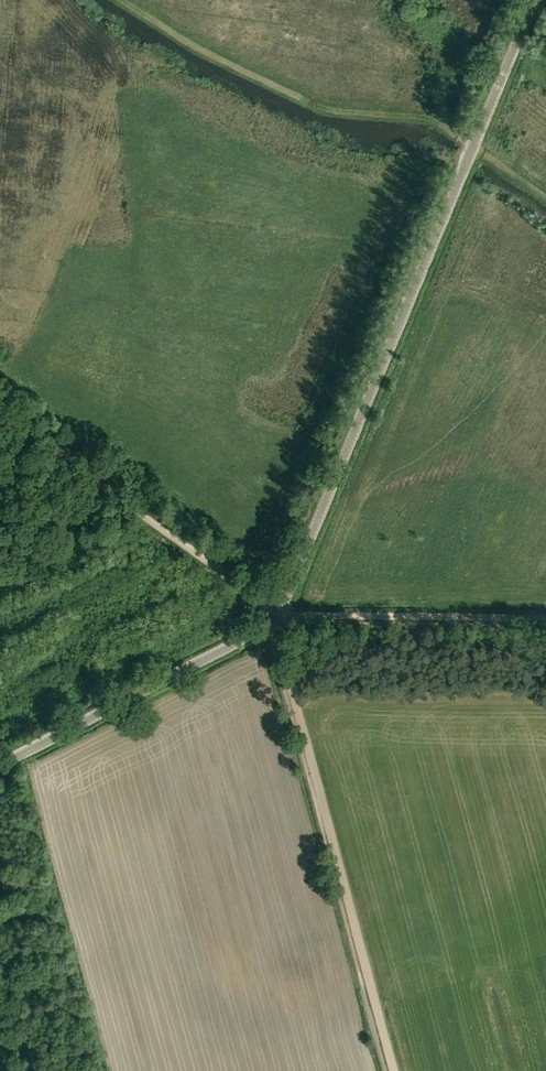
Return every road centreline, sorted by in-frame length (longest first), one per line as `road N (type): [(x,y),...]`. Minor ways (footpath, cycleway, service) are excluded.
road 1 (unclassified): [(0,764),(276,614),(532,0)]
road 2 (track): [(545,195),(440,123),(331,108),(120,0)]
road 3 (track): [(271,620),(395,1070)]
road 4 (track): [(290,615),(276,614),(0,417)]
road 5 (track): [(545,618),(290,615)]

